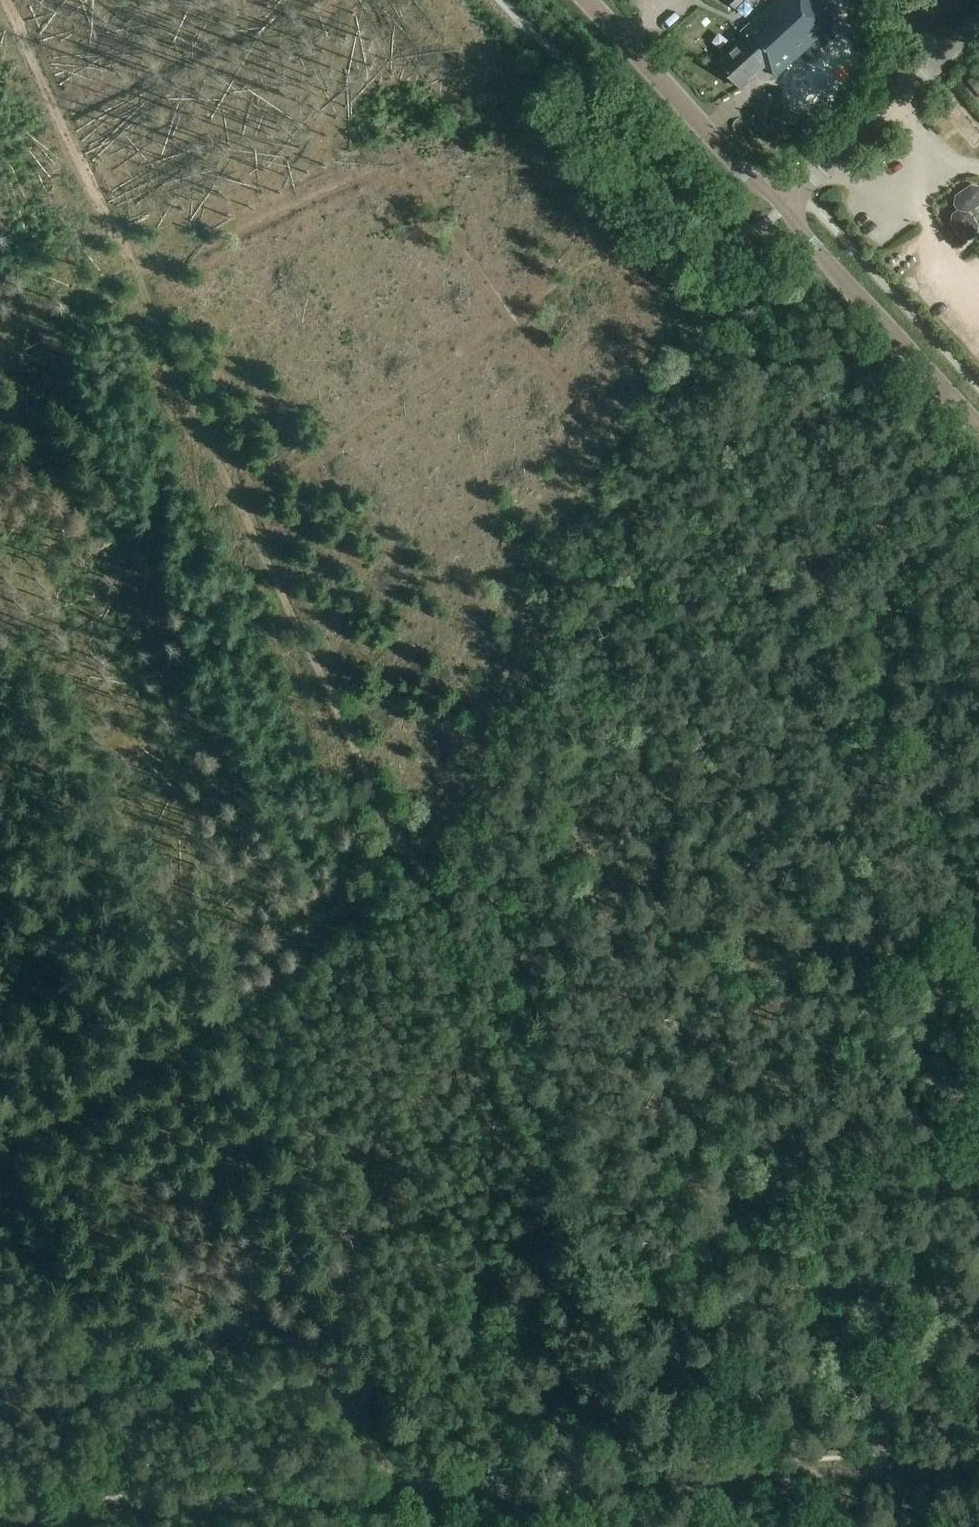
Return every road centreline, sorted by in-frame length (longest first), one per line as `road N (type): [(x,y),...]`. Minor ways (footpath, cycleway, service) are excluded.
road 1 (track): [(5,0),(373,788),(428,880),(570,1174),(563,1217),(479,1320),(473,1347),(486,1449),(478,1492)]
road 2 (track): [(478,1492),(978,1467)]
road 3 (track): [(0,1520),(478,1492)]
road 4 (tertiary): [(978,429),(808,241),(786,202)]
road 5 (tertiary): [(786,202),(749,177),(587,0)]
road 6 (unclassified): [(786,202),(978,23)]

